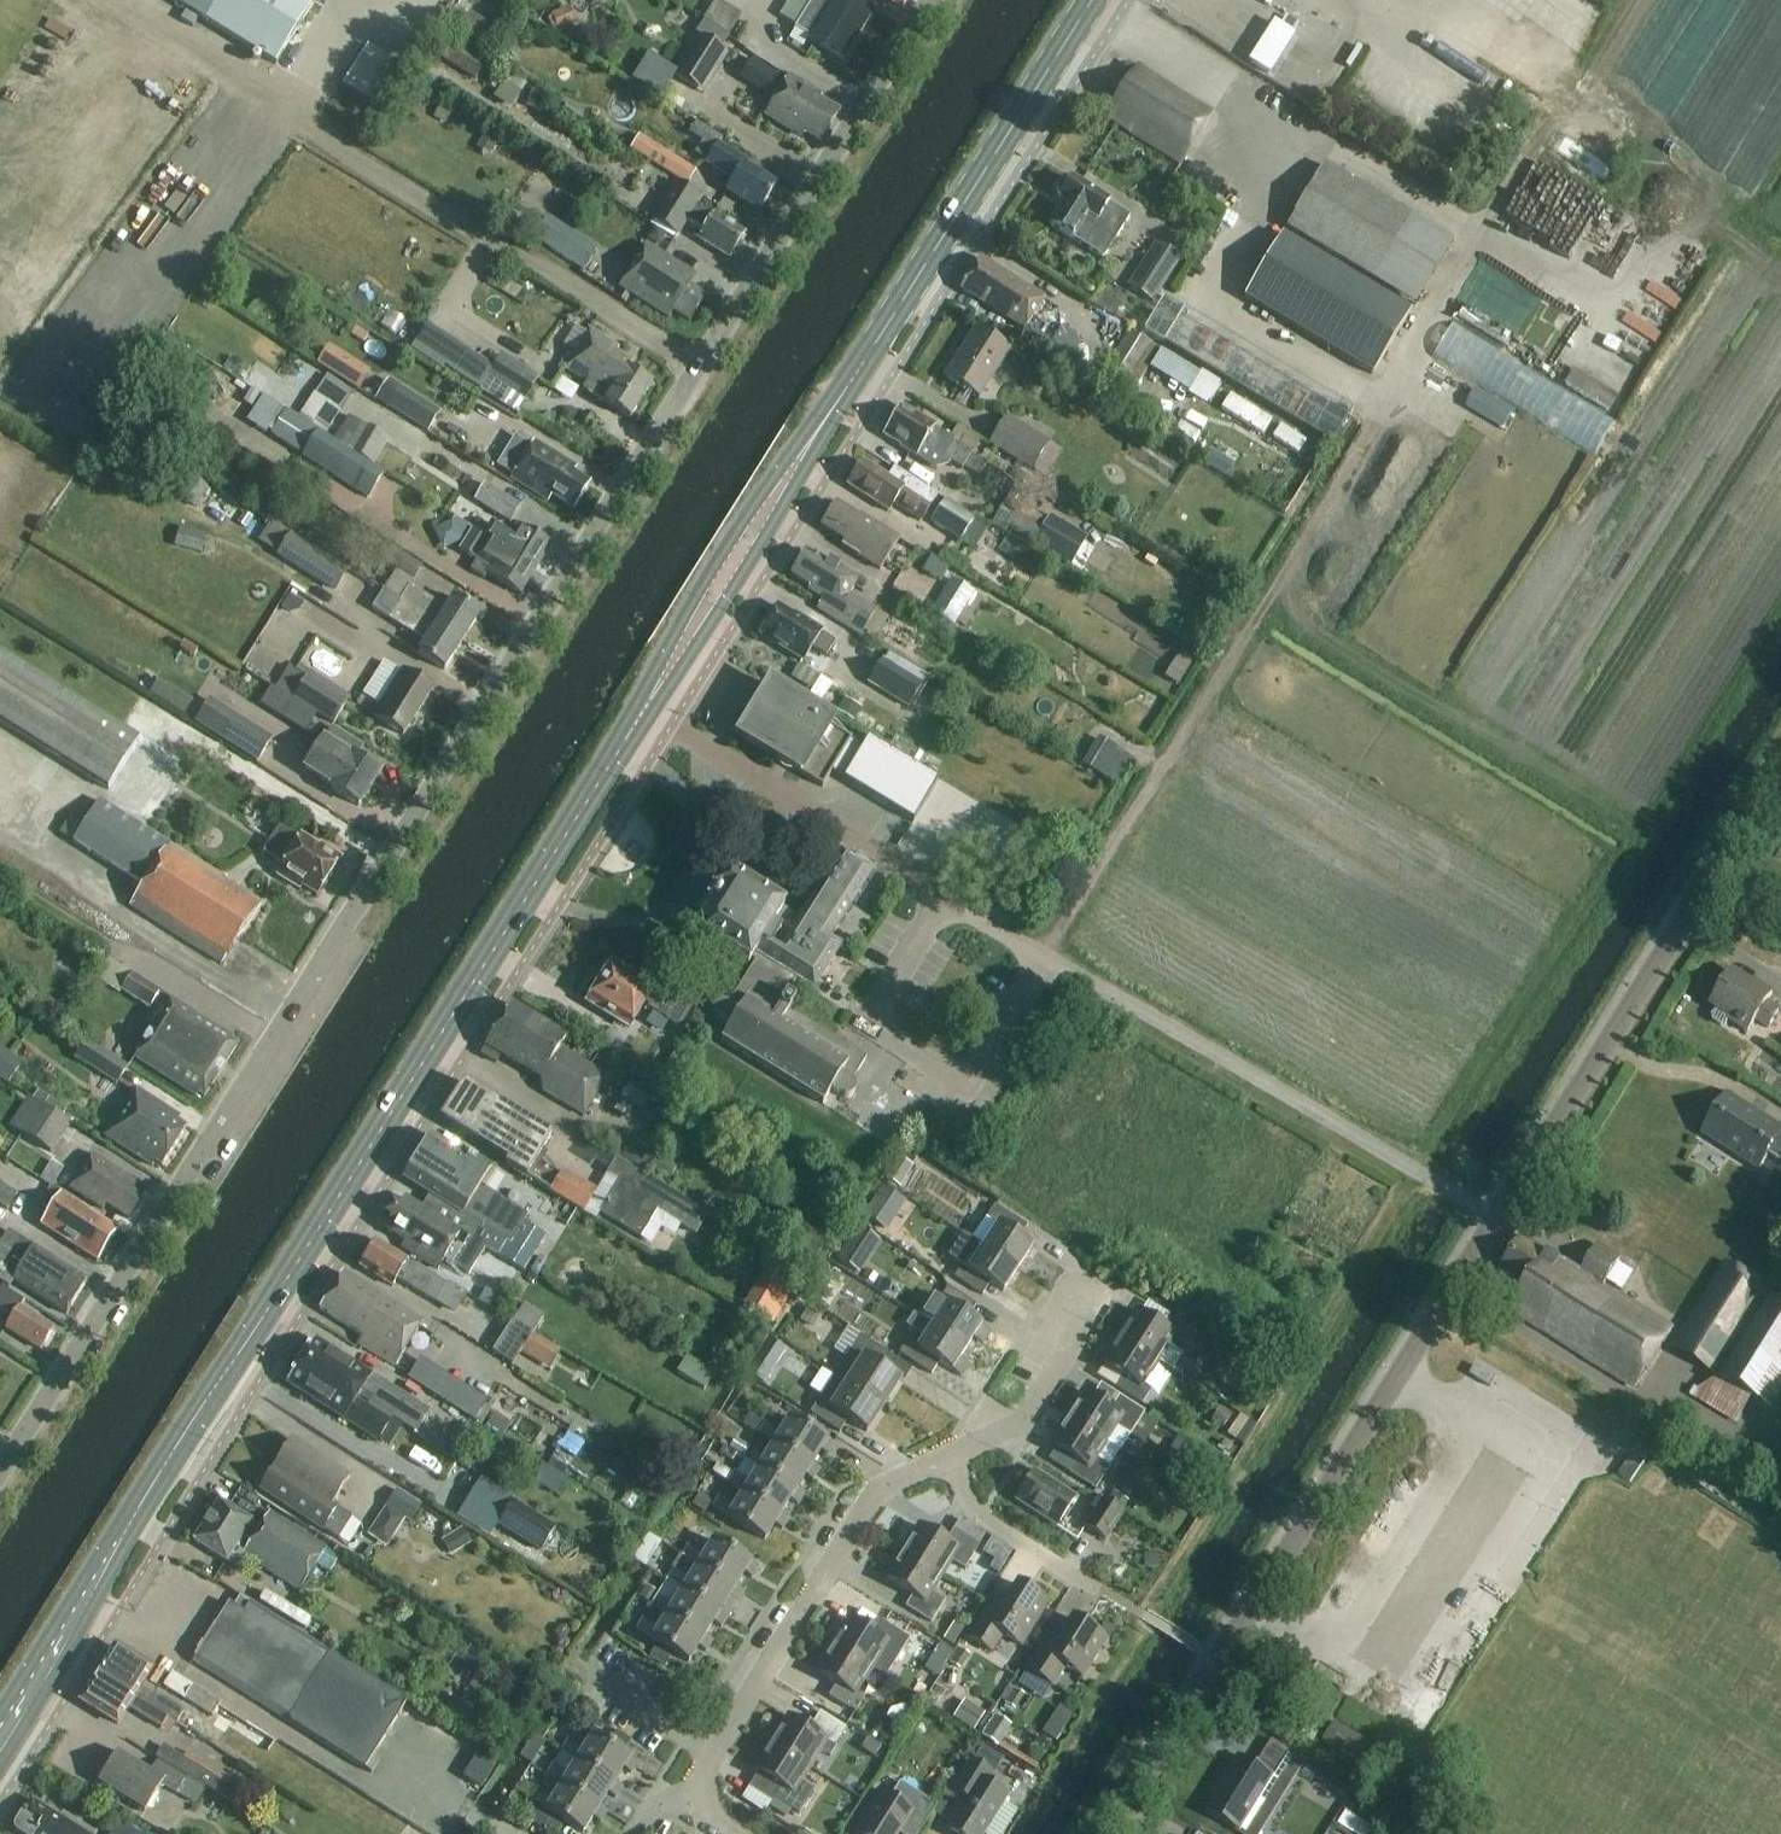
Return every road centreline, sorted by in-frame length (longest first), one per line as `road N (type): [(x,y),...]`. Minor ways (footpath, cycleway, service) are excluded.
road 1 (unclassified): [(0,1465),(928,0)]
road 2 (primary): [(0,1739),(645,709)]
road 3 (unclassified): [(1498,1217),(645,709)]
road 4 (primary): [(645,709),(1092,0)]
road 5 (unclassified): [(1102,1833),(1498,1217)]
road 6 (track): [(1051,957),(1373,428)]
road 7 (unclassified): [(1498,1217),(1780,772)]
road 8 (residential): [(719,1749),(877,1490),(955,1458)]
road 9 (unknown): [(1304,1104),(1492,791)]
road 10 (unknown): [(1147,1012),(1333,698)]
road 11 (residential): [(955,1458),(1021,1426),(1057,1374),(1085,1304)]
road 12 (unknown): [(1130,1248),(1238,1066)]
road 13 (residential): [(1102,1591),(970,1505),(955,1458)]
road 14 (unknown): [(1269,805),(1427,899)]
road 15 (residential): [(719,1749),(569,1665)]

